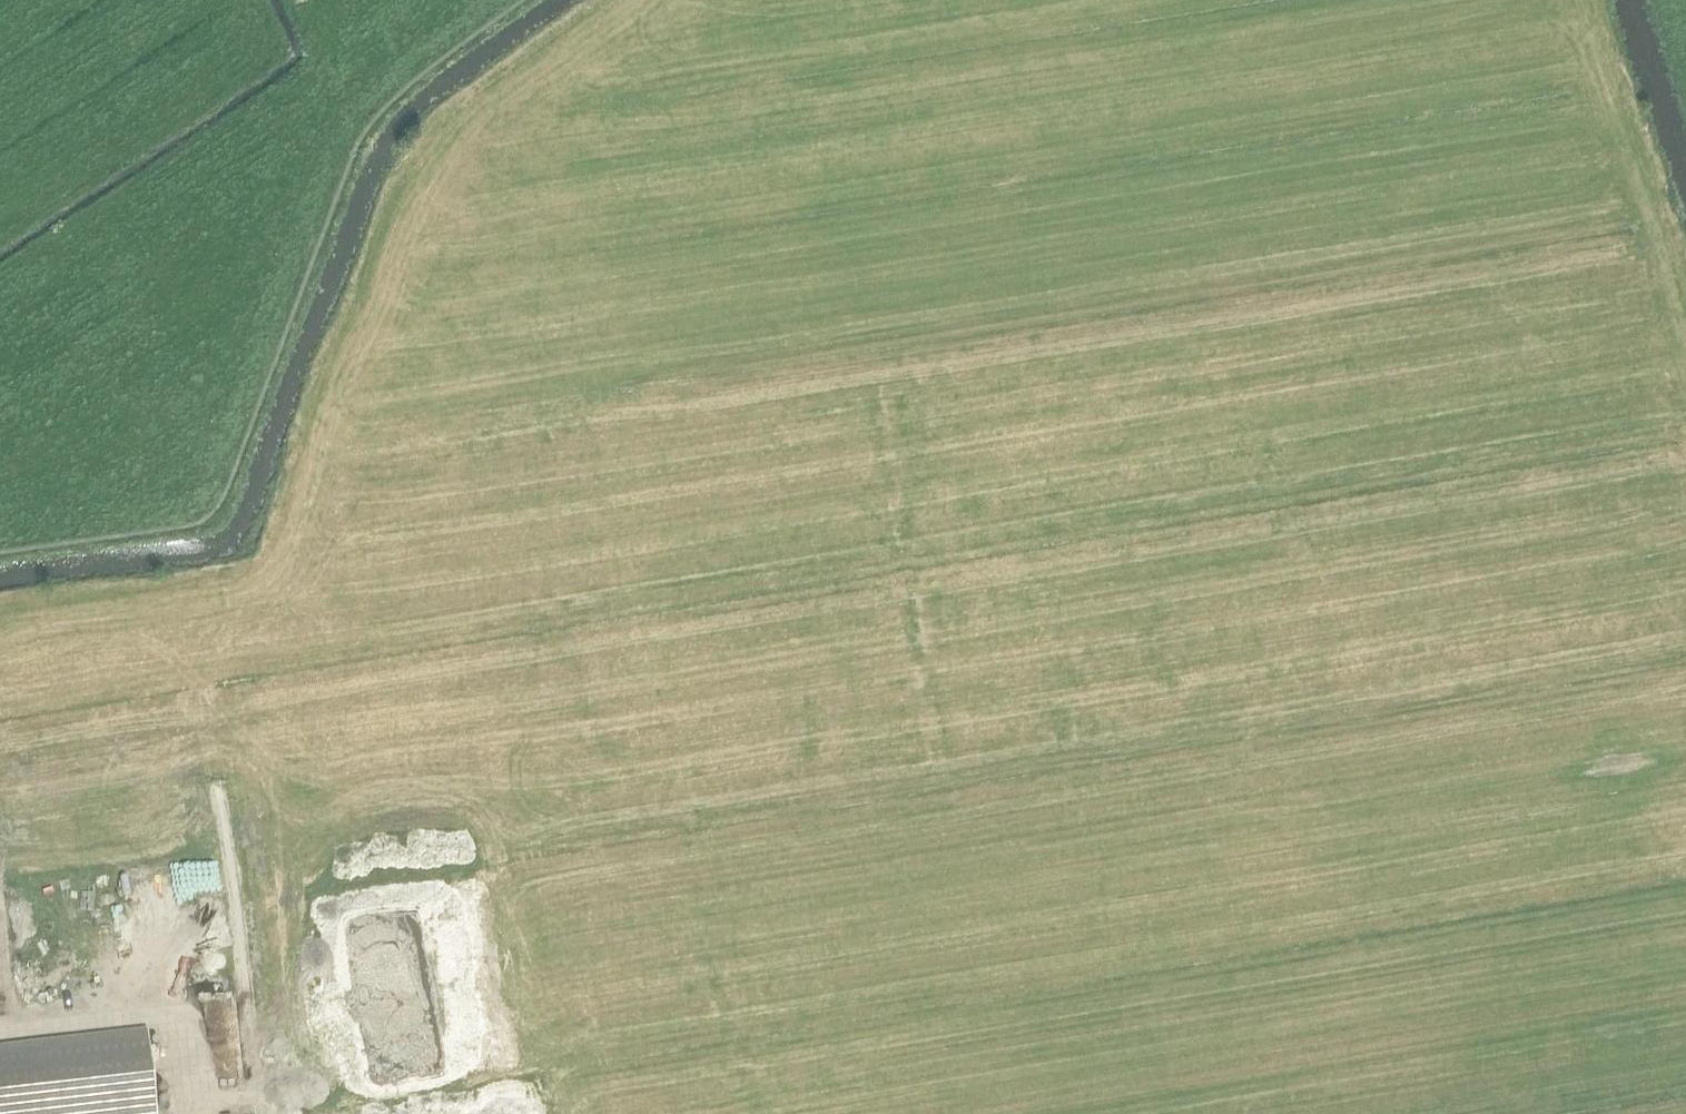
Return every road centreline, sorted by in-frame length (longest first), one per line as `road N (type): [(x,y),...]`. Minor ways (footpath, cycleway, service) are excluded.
road 1 (track): [(0,1039),(187,1020),(197,1113)]

